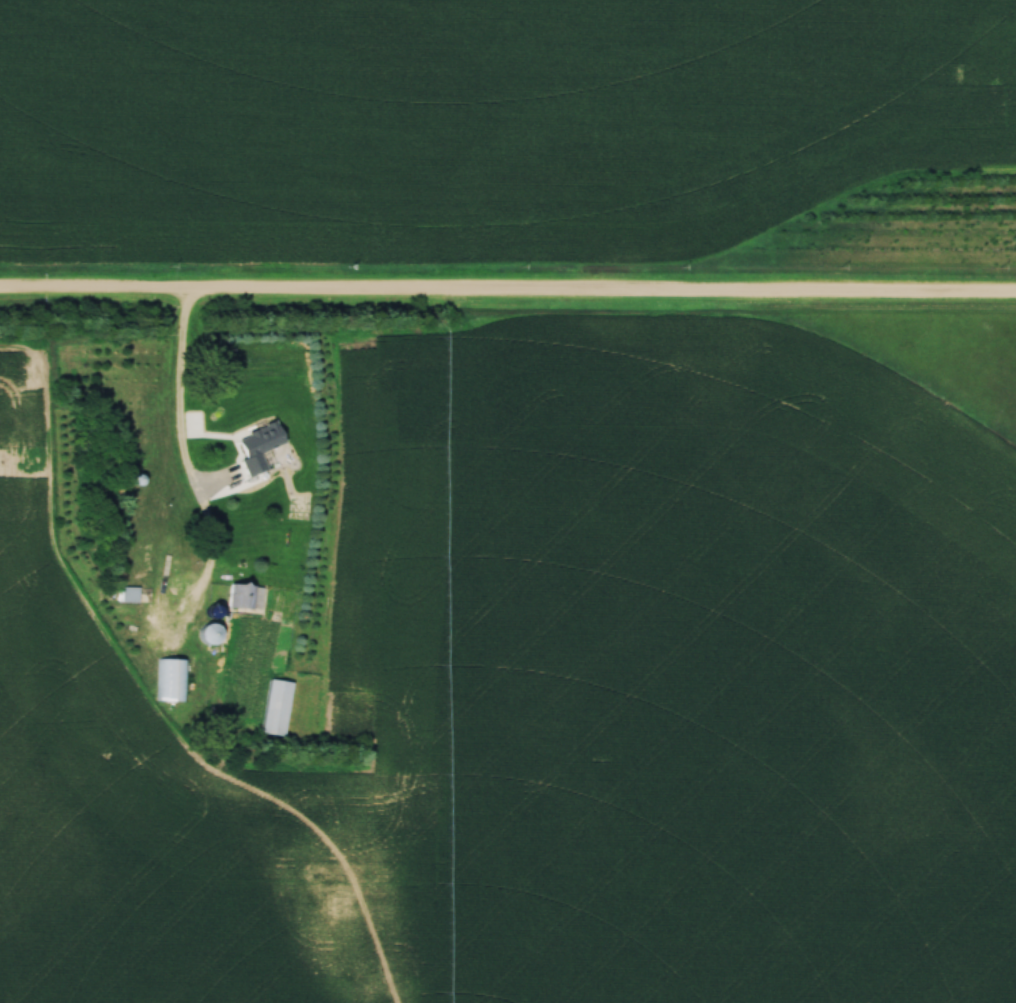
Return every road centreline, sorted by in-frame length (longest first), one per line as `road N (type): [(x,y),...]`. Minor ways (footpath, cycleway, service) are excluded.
road 1 (residential): [(1015,296),(0,292)]

